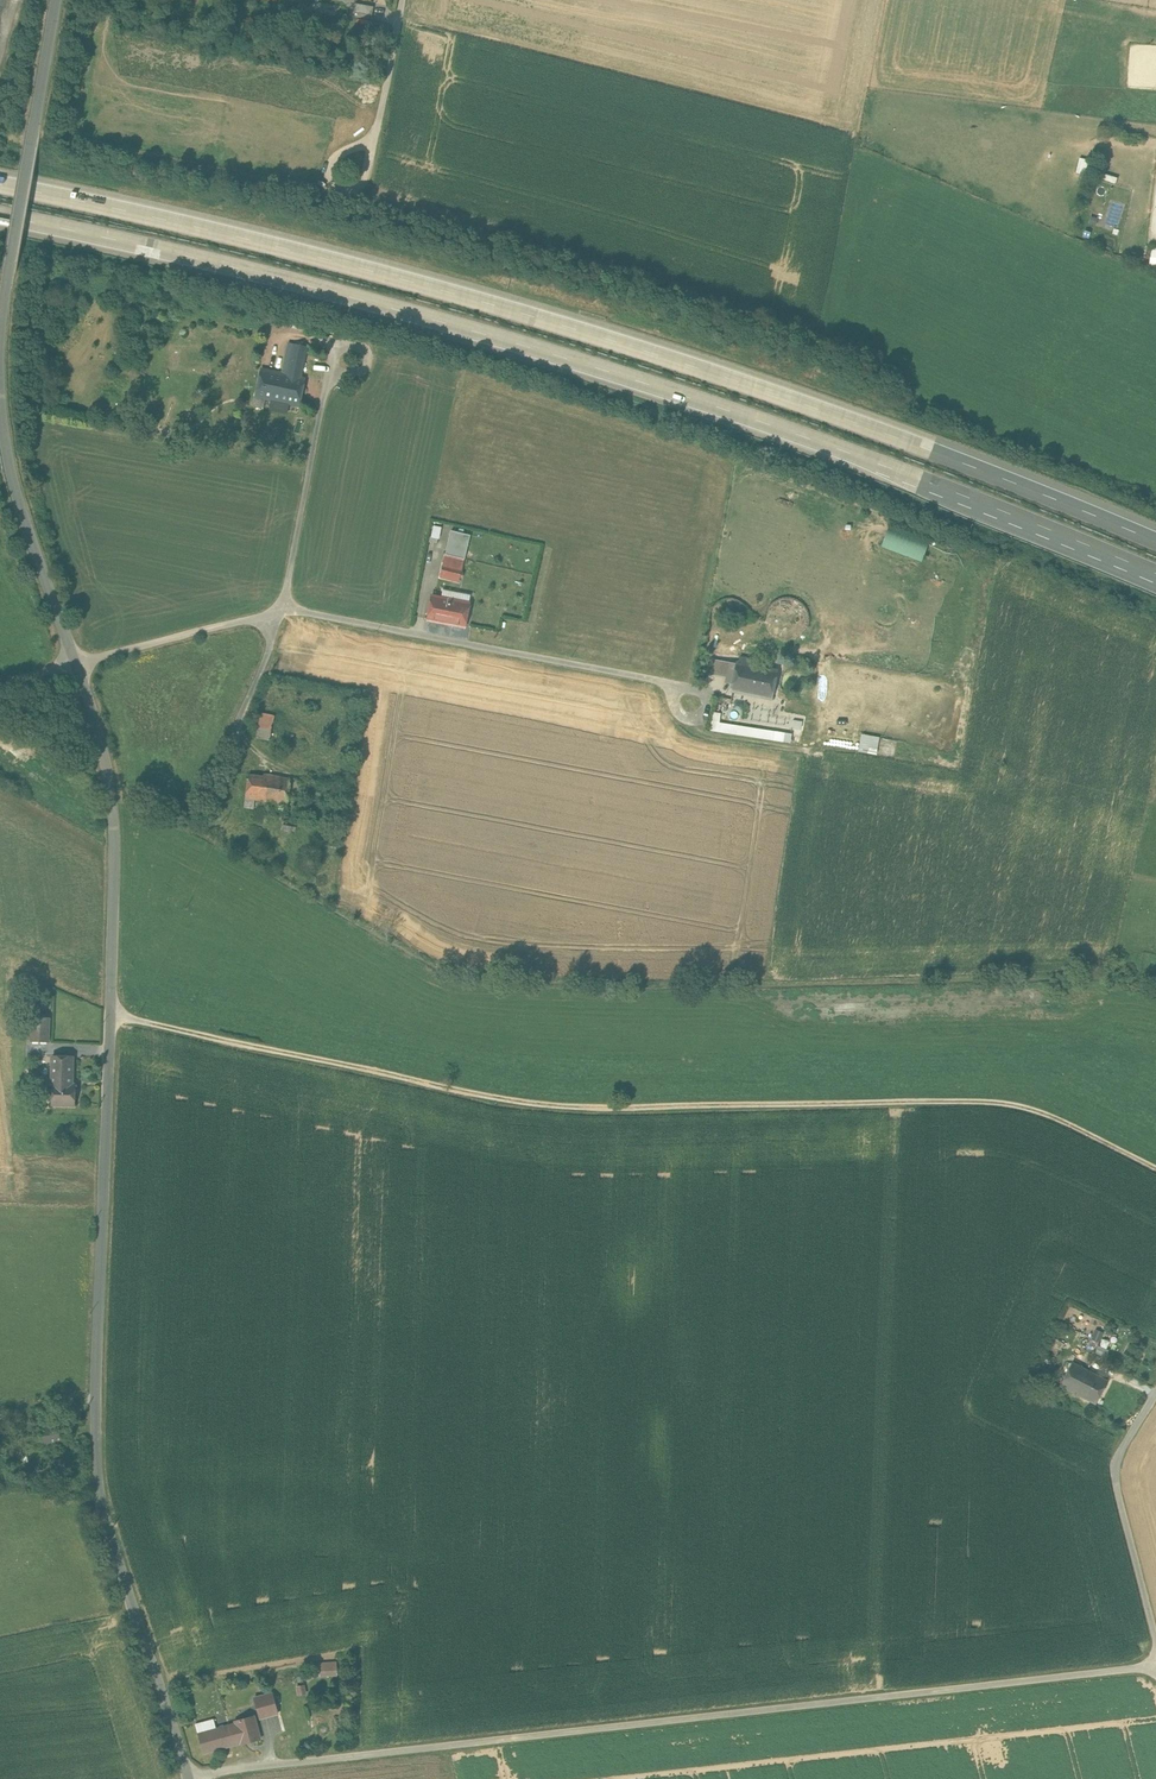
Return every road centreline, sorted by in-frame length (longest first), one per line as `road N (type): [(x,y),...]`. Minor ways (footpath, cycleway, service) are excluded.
road 1 (unclassified): [(0,385),(13,479),(109,771),(117,858),(97,1492),(189,1778)]
road 2 (motorway): [(0,216),(233,267),(561,357),(891,469),(1155,574)]
road 3 (motorway): [(1155,541),(894,437),(572,328),(283,248),(0,184)]
road 4 (track): [(1155,1169),(1012,1104),(542,1104),(111,1015)]
road 5 (track): [(1155,1668),(187,1773)]
road 6 (unclassified): [(56,0),(0,349)]
road 7 (unclassified): [(1155,1640),(1111,1465),(1155,1392)]
road 8 (residential): [(402,0),(373,141)]
road 9 (residential): [(373,141),(357,188),(337,186),(329,173),(334,158),(363,144)]

